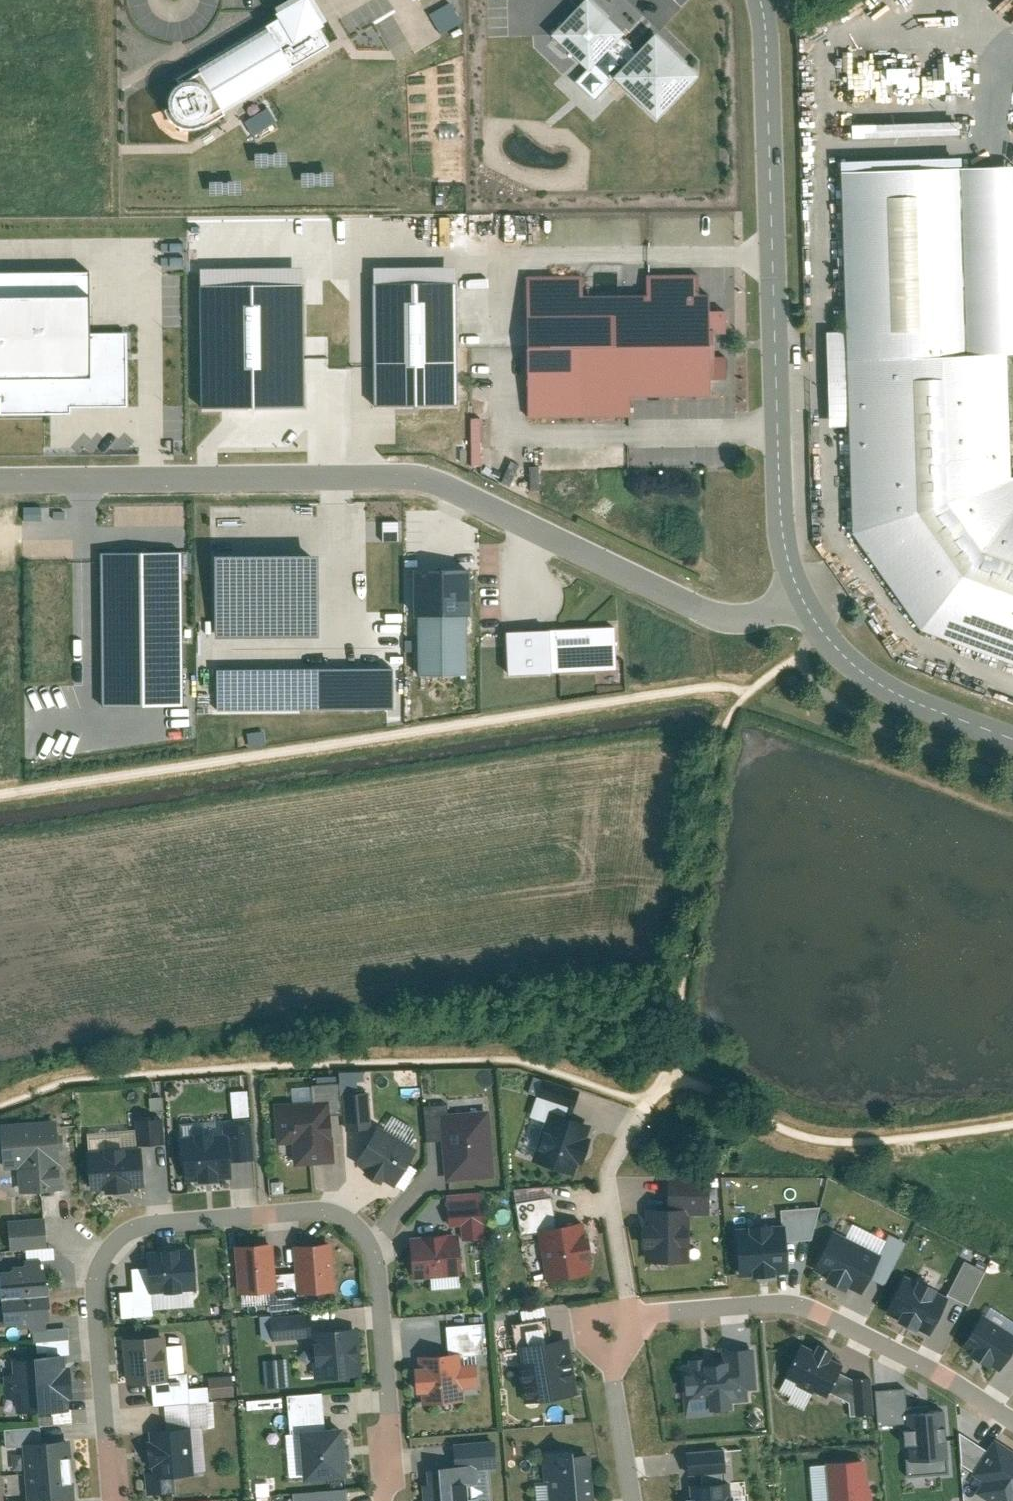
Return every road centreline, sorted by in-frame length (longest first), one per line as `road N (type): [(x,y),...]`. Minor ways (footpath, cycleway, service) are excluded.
road 1 (unclassified): [(0,480),(419,479),(716,616),(758,620),(800,597)]
road 2 (residential): [(121,1500),(102,1263),(125,1232),(326,1209),(362,1225),(377,1259),(393,1425),(385,1500)]
road 3 (unclassified): [(800,597),(781,519),(760,0)]
road 4 (residential): [(630,1312),(780,1295),(806,1301),(1012,1427)]
road 5 (unclassified): [(1012,739),(860,673),(800,597)]
road 6 (residential): [(630,1312),(606,1175),(636,1113)]
road 7 (residential): [(636,1500),(609,1335),(630,1312)]

